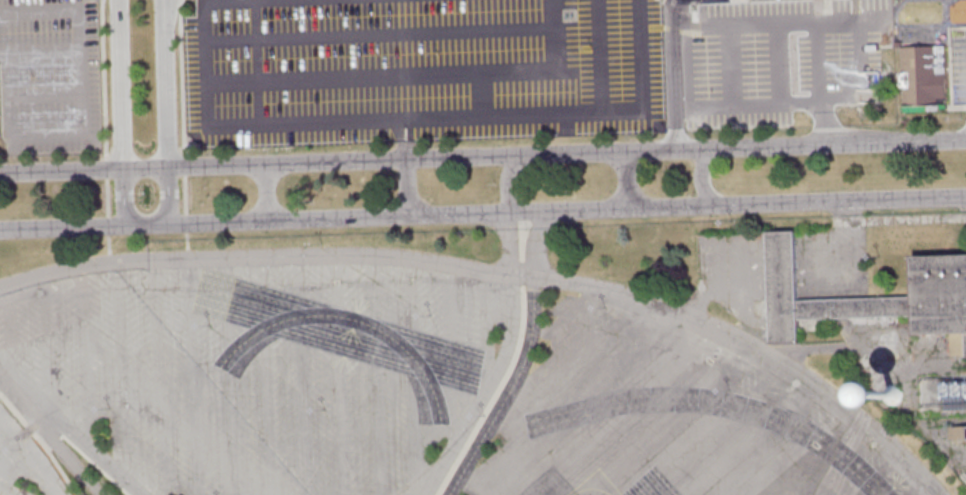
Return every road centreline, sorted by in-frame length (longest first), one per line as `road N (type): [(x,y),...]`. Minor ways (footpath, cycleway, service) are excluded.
road 1 (residential): [(965,141),(171,169)]
road 2 (residential): [(174,225),(936,200)]
road 3 (residential): [(117,0),(123,172)]
road 4 (residential): [(171,169),(168,0)]
road 5 (residential): [(0,232),(125,227)]
road 6 (residential): [(123,172),(0,176)]

